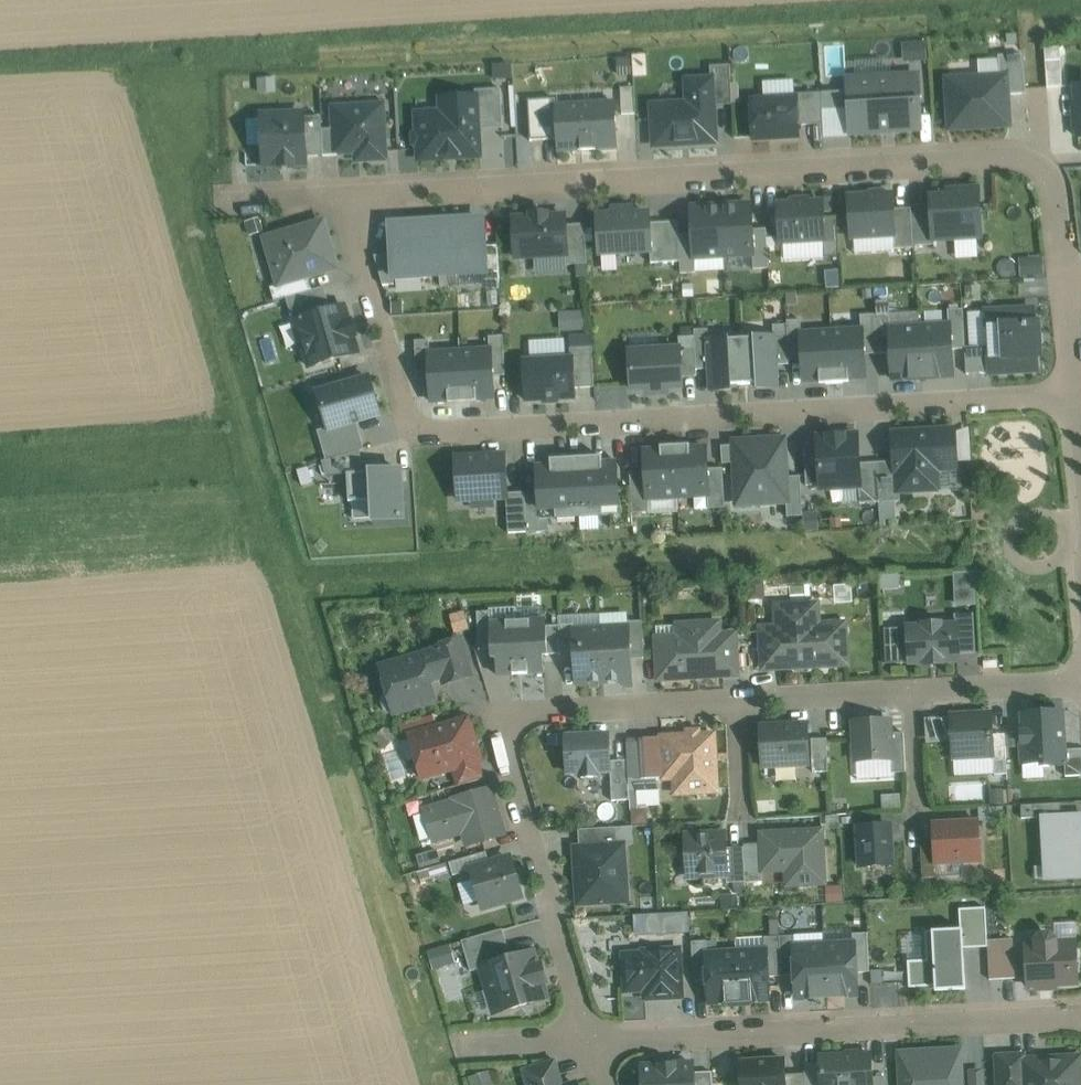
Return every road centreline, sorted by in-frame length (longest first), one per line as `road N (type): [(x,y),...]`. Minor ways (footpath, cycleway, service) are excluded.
road 1 (residential): [(1073,395),(435,431),(411,424),(345,196)]
road 2 (residential): [(588,1039),(511,749),(532,711),(1080,685)]
road 3 (residential): [(345,196),(1016,154),(1034,160)]
road 4 (residential): [(588,1039),(1080,1015)]
road 5 (residential): [(1063,295),(1047,170),(1034,160)]
road 6 (unclassified): [(458,1048),(588,1039)]

